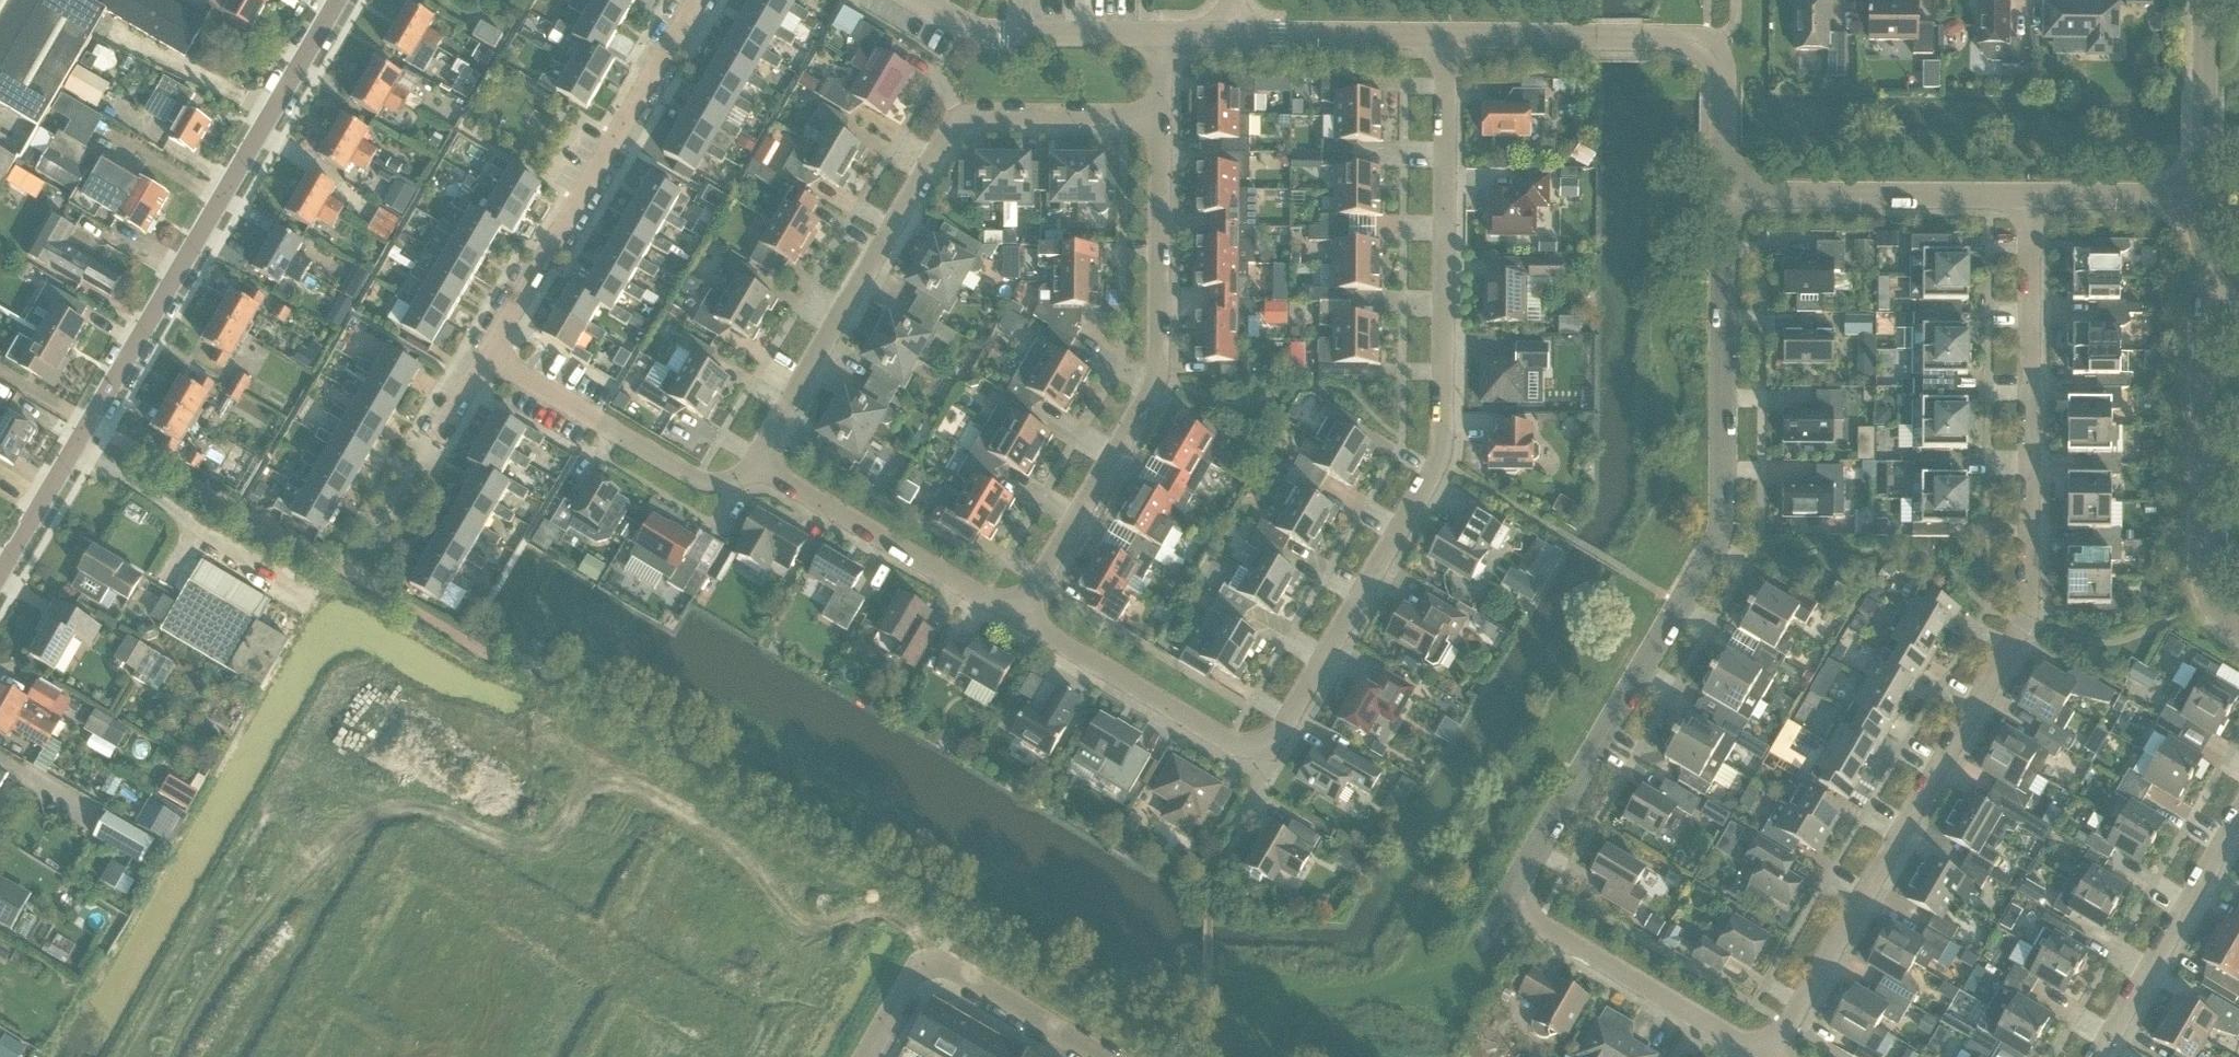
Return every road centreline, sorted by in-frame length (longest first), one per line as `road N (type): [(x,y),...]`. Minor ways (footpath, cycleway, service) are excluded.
road 1 (residential): [(1016,620),(1260,765),(1441,462),(1448,34)]
road 2 (residential): [(1771,1056),(2036,627),(2039,198)]
road 3 (residential): [(1506,903),(1719,543),(1724,193)]
road 4 (residential): [(275,1051),(410,828),(768,1043),(760,1056)]
road 5 (residential): [(0,590),(345,0)]
road 6 (residential): [(759,466),(968,112),(1162,115)]
road 7 (residential): [(1016,620),(1163,381),(1162,115)]
road 8 (residential): [(489,356),(697,0)]
road 9 (residential): [(2238,626),(2214,600),(2202,559),(2208,300)]
road 10 (residential): [(866,1056),(929,960),(1105,1056)]
road 11 (residential): [(1724,193),(2039,198)]
road 12 (residential): [(1506,903),(1769,1056)]
road 13 (residential): [(759,466),(1016,620)]
road 14 (residential): [(2097,1056),(2238,816)]
road 15 (residential): [(923,0),(967,25),(1004,32),(1163,33)]
road 16 (residential): [(1232,34),(1448,34)]
road 17 (residential): [(1724,193),(1721,66),(1709,48),(1688,39),(1646,36)]
road 18 (residential): [(1448,34),(1646,36)]
road 19 (residential): [(2208,197),(2208,0)]
road 20 (residential): [(594,420),(708,485),(759,466)]
road 21 (residential): [(2039,198),(2208,197)]
road 22 (residential): [(594,420),(489,356)]

